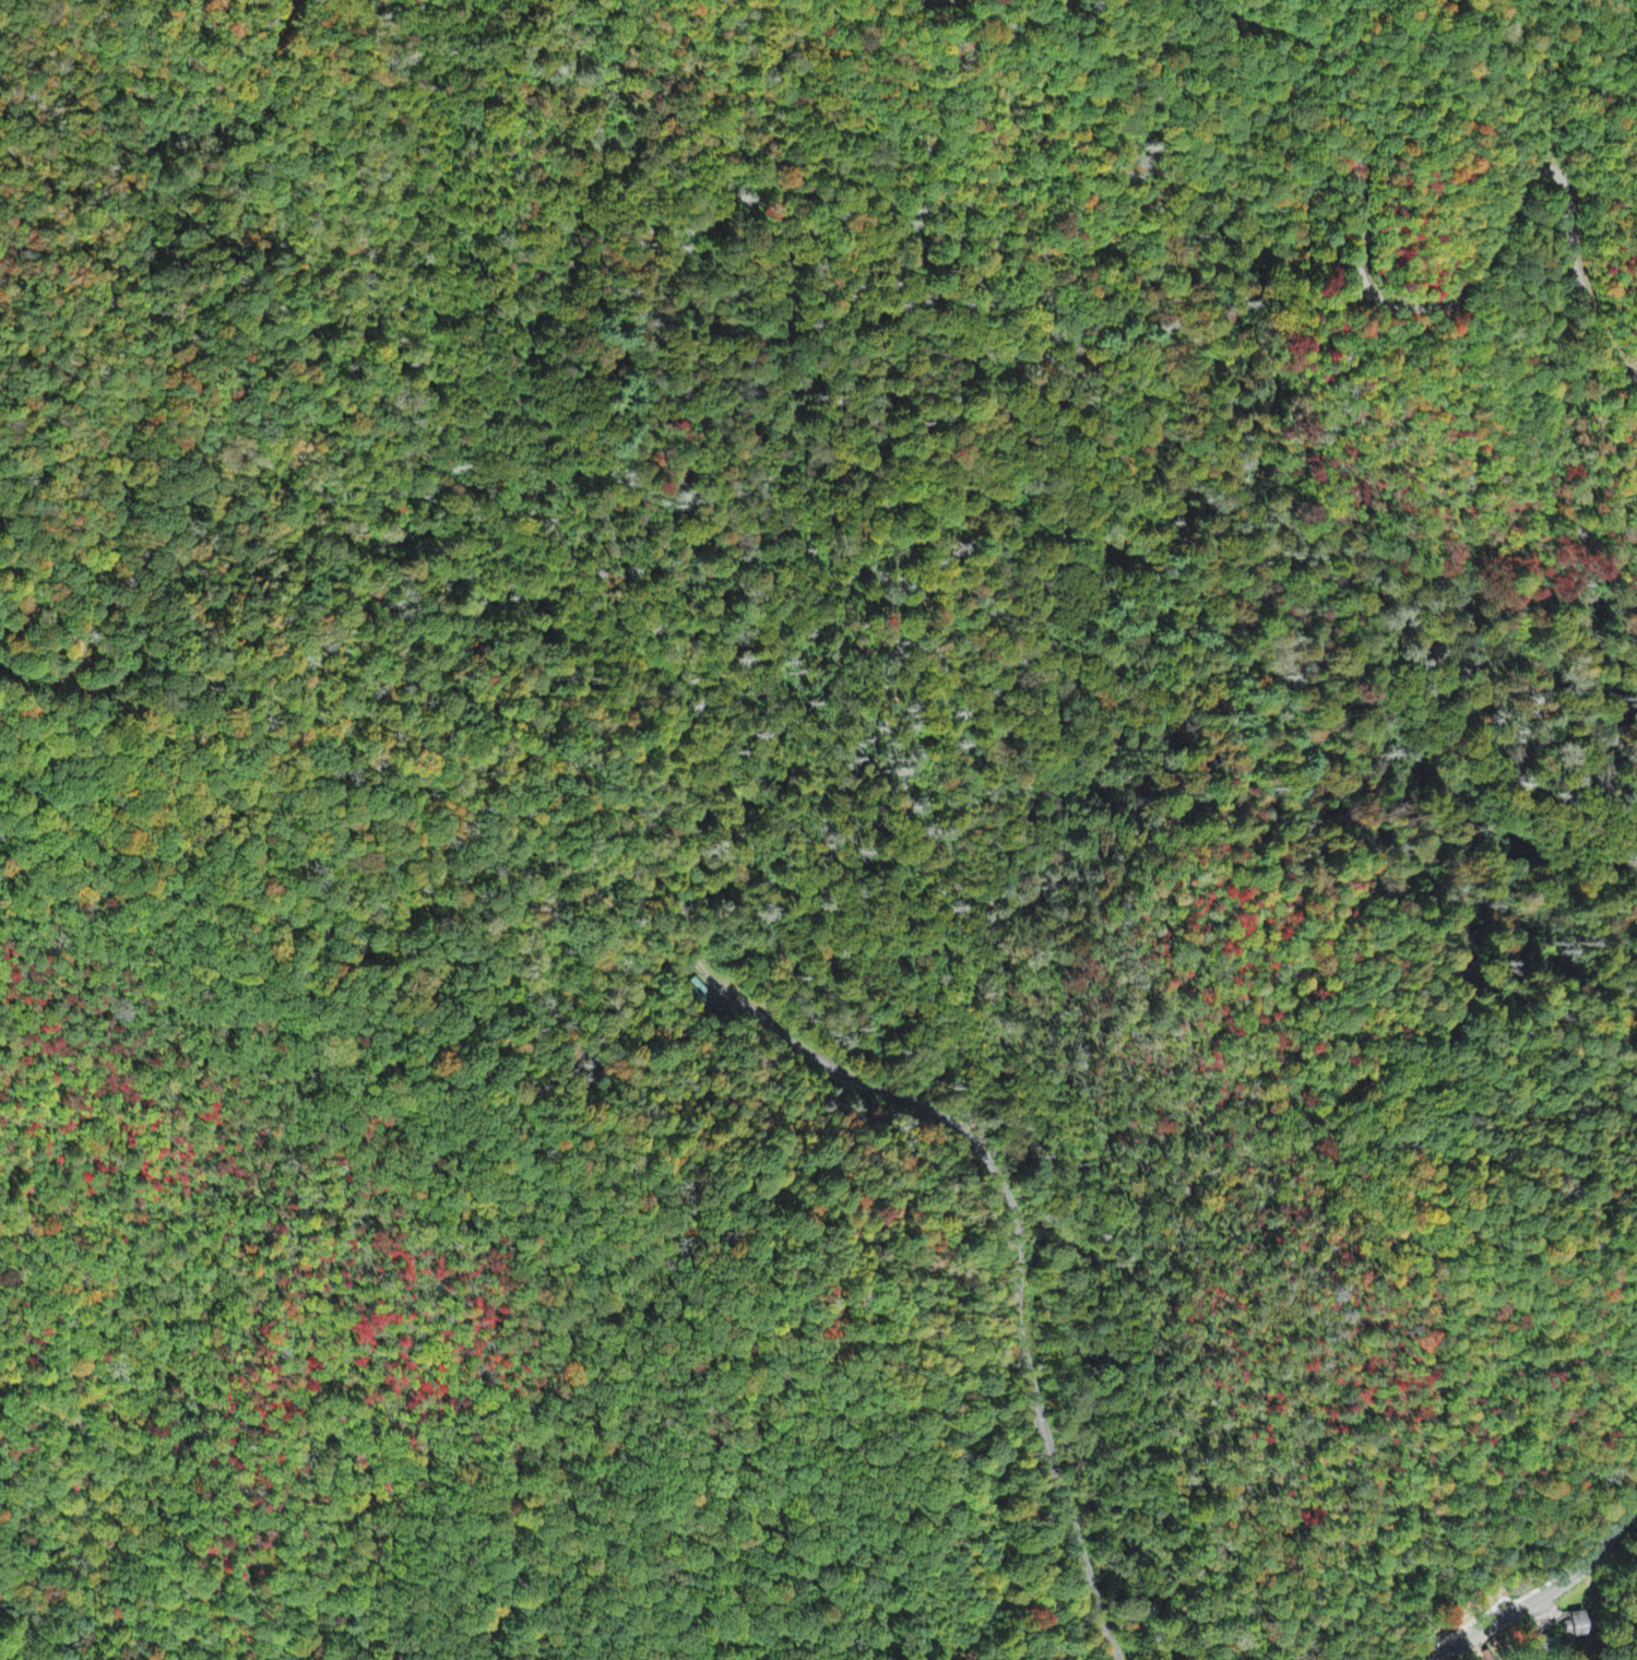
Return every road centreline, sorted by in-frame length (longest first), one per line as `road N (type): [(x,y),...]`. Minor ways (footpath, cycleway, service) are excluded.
road 1 (residential): [(0,667),(83,686),(108,680),(131,657),(100,578),(123,442),(157,354),(137,261),(155,151),(167,138),(249,119),(263,96),(283,0)]
road 2 (residential): [(1636,372),(1608,339),(1583,276),(1569,194),(1550,167),(1520,185),(1485,260),(1460,292),(1417,309),(1377,298),(1363,263),(1366,131),(1310,44),(1201,0)]
road 3 (residential): [(1636,1507),(1574,1578),(1442,1659)]

